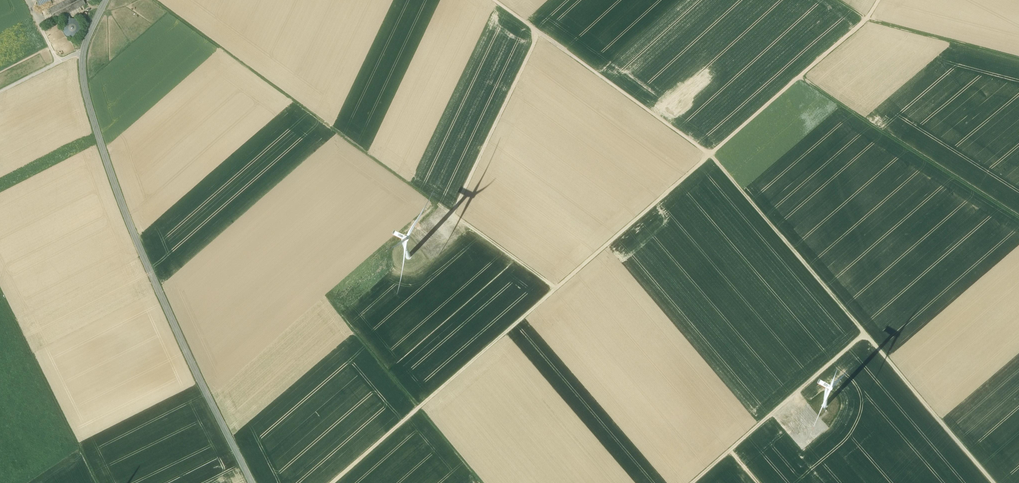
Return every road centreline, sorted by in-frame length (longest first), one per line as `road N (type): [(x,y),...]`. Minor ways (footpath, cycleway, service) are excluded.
road 1 (tertiary): [(253,482),(138,244),(90,109),(84,51),(107,0)]
road 2 (track): [(561,291),(153,0)]
road 3 (track): [(709,154),(335,482)]
road 4 (track): [(709,154),(997,482)]
road 5 (track): [(709,154),(494,0)]
road 6 (track): [(800,78),(1018,218)]
road 7 (track): [(537,31),(452,213),(421,244)]
road 8 (track): [(701,482),(869,336)]
road 9 (track): [(99,482),(0,288)]
road 10 (track): [(867,18),(709,154)]
road 11 (track): [(357,335),(484,482)]
road 12 (track): [(1018,60),(867,18)]

